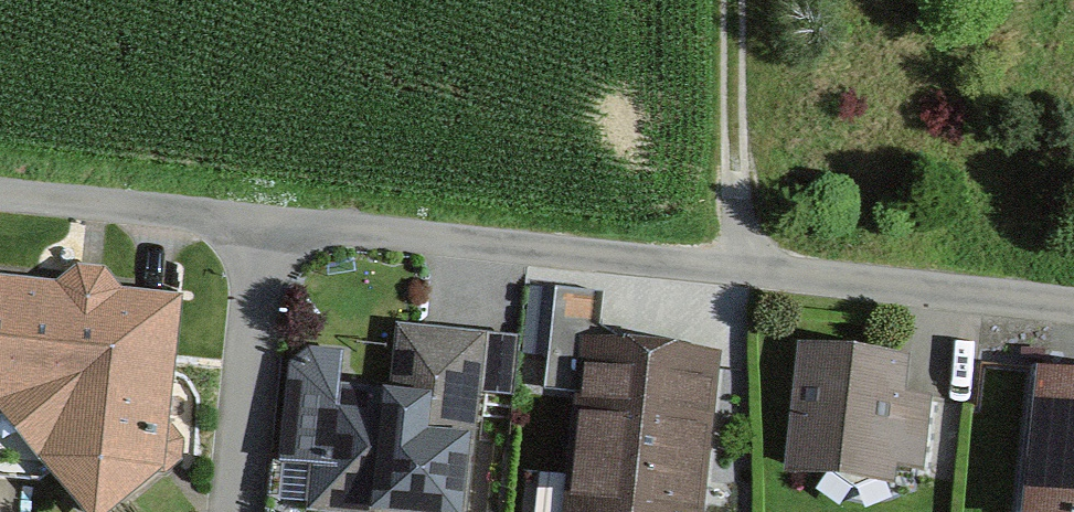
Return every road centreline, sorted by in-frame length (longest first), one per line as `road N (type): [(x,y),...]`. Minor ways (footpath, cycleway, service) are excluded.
road 1 (residential): [(269,226),(1073,307)]
road 2 (residential): [(239,511),(269,226)]
road 3 (residential): [(0,201),(269,226)]
road 4 (track): [(745,0),(749,270)]

